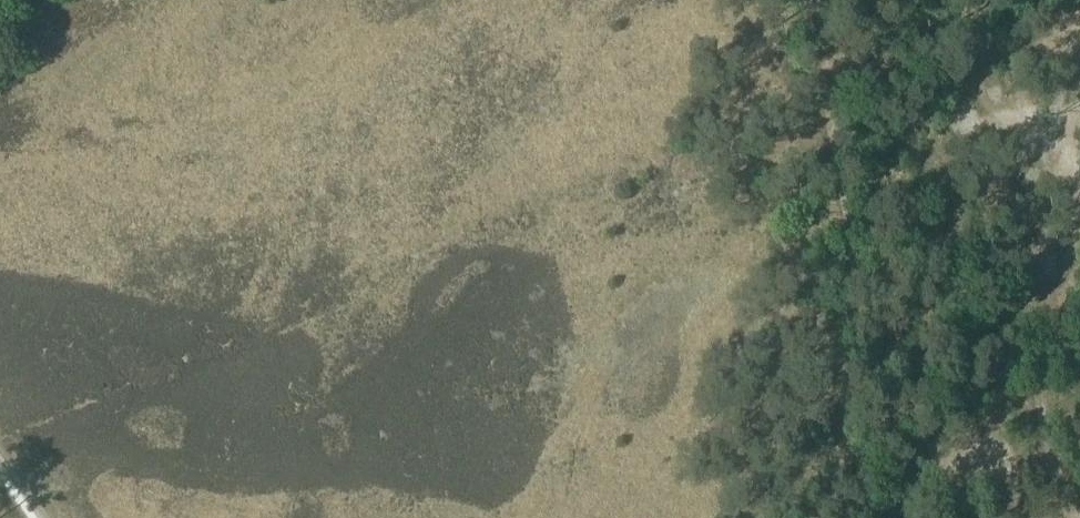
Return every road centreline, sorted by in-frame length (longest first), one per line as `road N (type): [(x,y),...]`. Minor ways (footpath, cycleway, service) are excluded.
road 1 (track): [(814,0),(816,59),(853,264),(839,517)]

